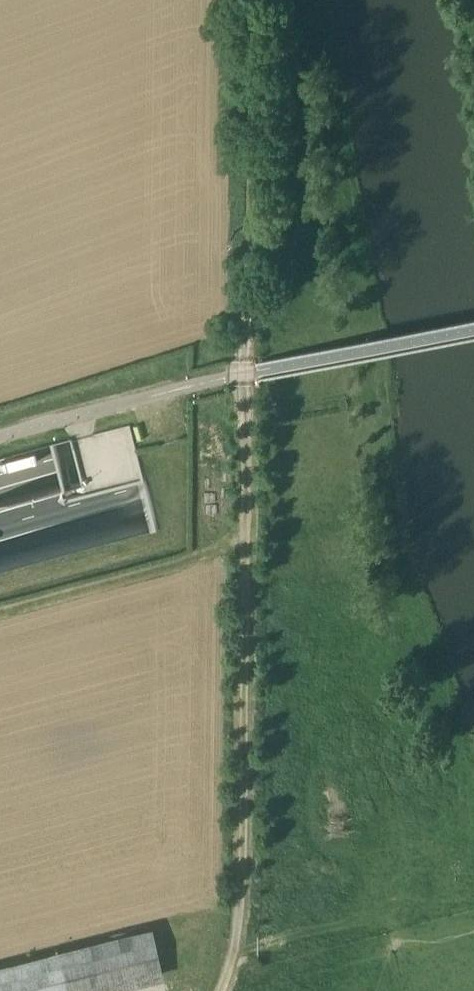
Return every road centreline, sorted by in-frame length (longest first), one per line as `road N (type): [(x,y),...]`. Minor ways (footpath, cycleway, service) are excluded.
road 1 (track): [(242,0),(247,357),(237,945),(220,990)]
road 2 (motorway): [(473,379),(218,428),(0,485)]
road 3 (motorway): [(0,537),(262,471),(473,432)]

